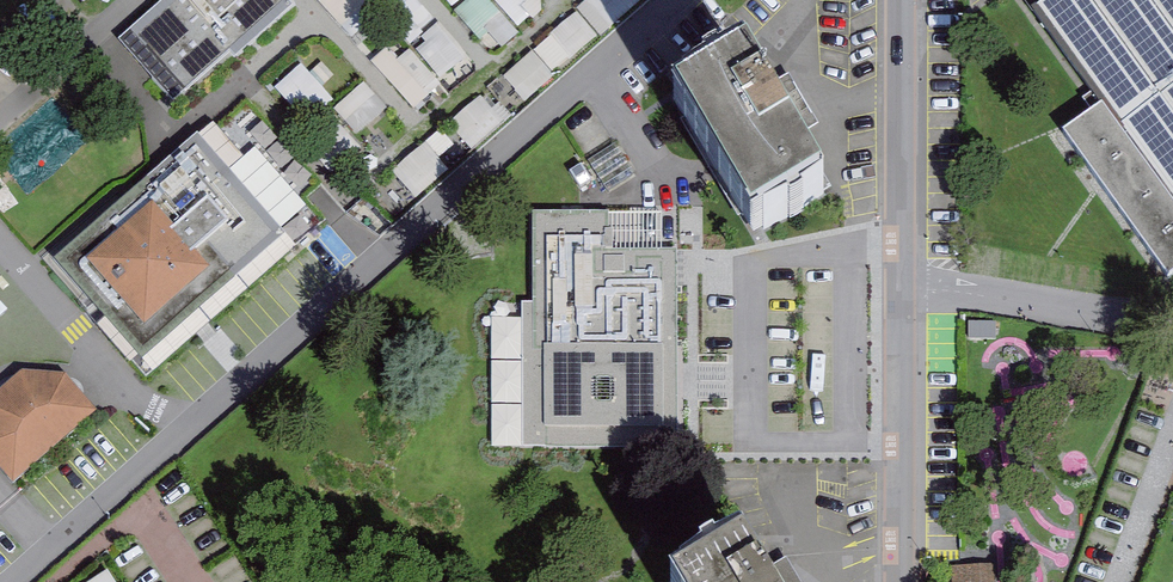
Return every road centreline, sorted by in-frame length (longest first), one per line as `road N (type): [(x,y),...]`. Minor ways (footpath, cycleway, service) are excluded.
road 1 (residential): [(16,581),(680,0)]
road 2 (residential): [(902,0),(902,581)]

